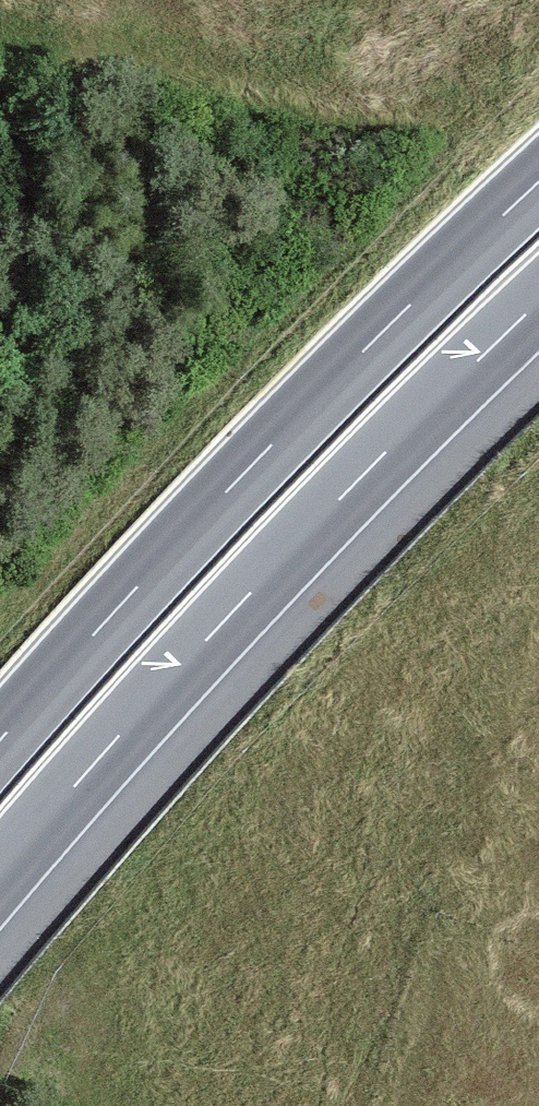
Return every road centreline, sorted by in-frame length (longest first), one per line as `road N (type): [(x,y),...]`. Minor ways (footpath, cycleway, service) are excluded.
road 1 (trunk): [(0,874),(336,503),(538,303)]
road 2 (trunk): [(538,182),(271,446),(0,740)]

